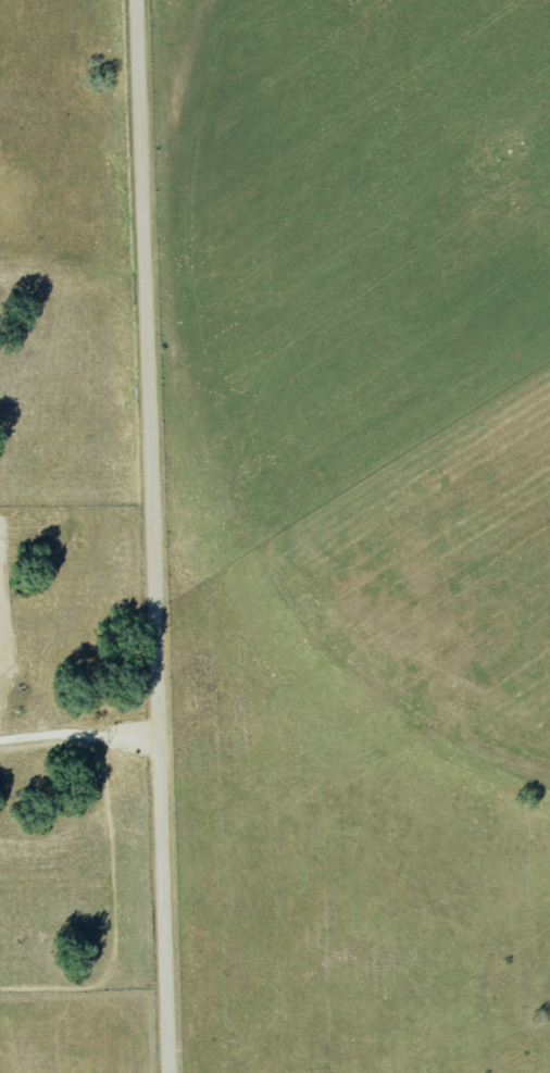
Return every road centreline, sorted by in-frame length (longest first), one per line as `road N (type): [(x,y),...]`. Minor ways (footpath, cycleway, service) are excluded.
road 1 (residential): [(171,1072),(140,0)]

